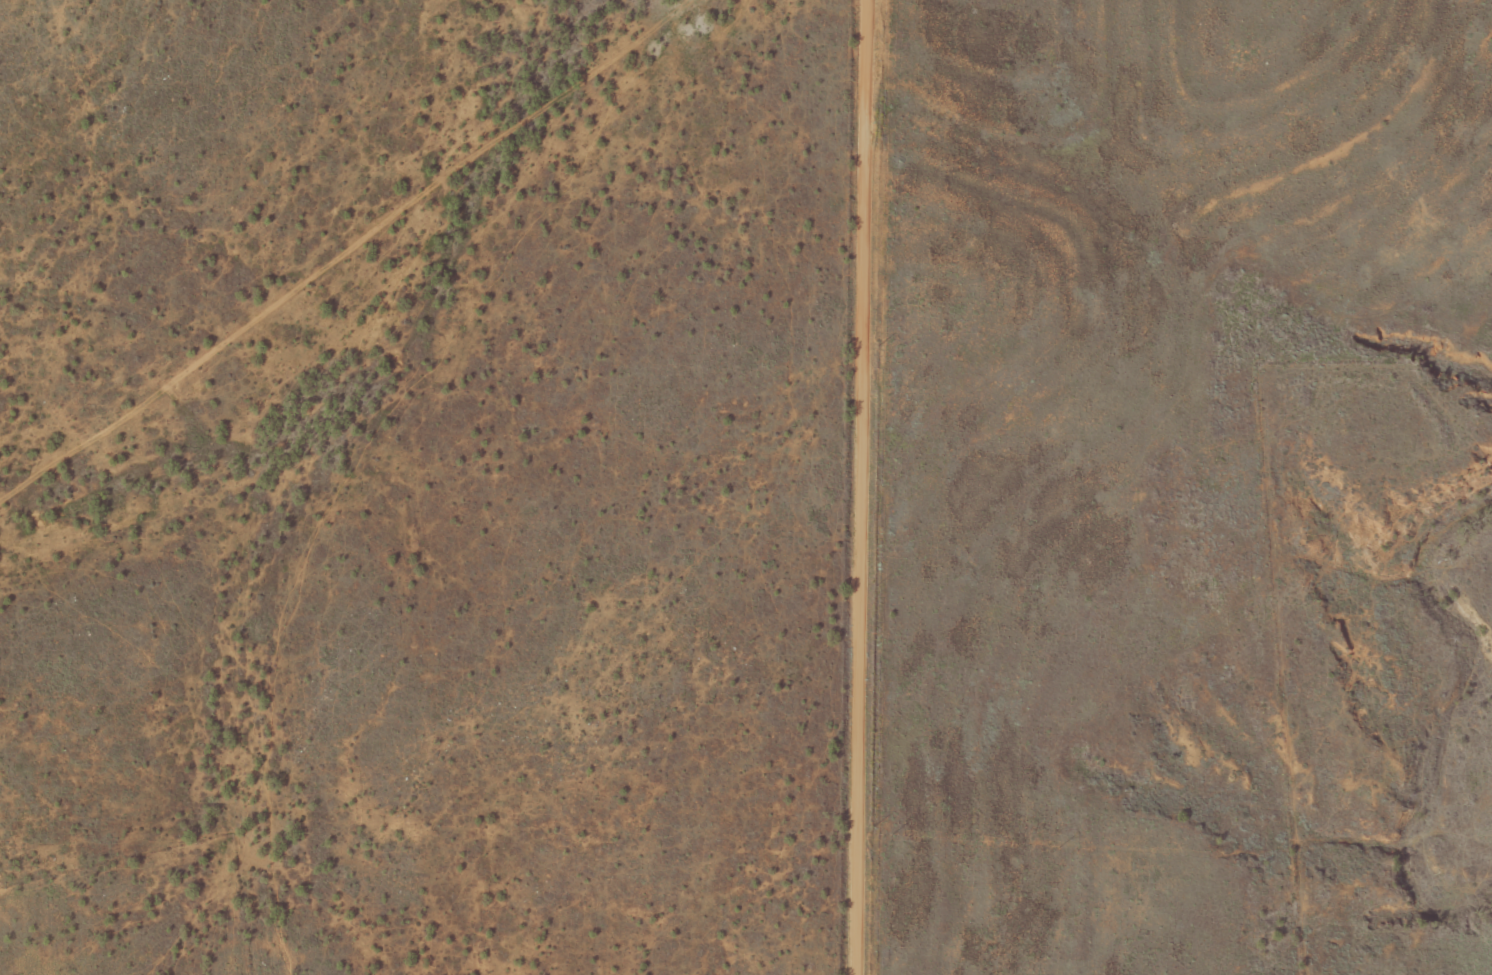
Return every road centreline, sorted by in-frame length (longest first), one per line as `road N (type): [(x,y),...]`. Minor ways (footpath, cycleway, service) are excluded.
road 1 (residential): [(887,974),(908,0)]

